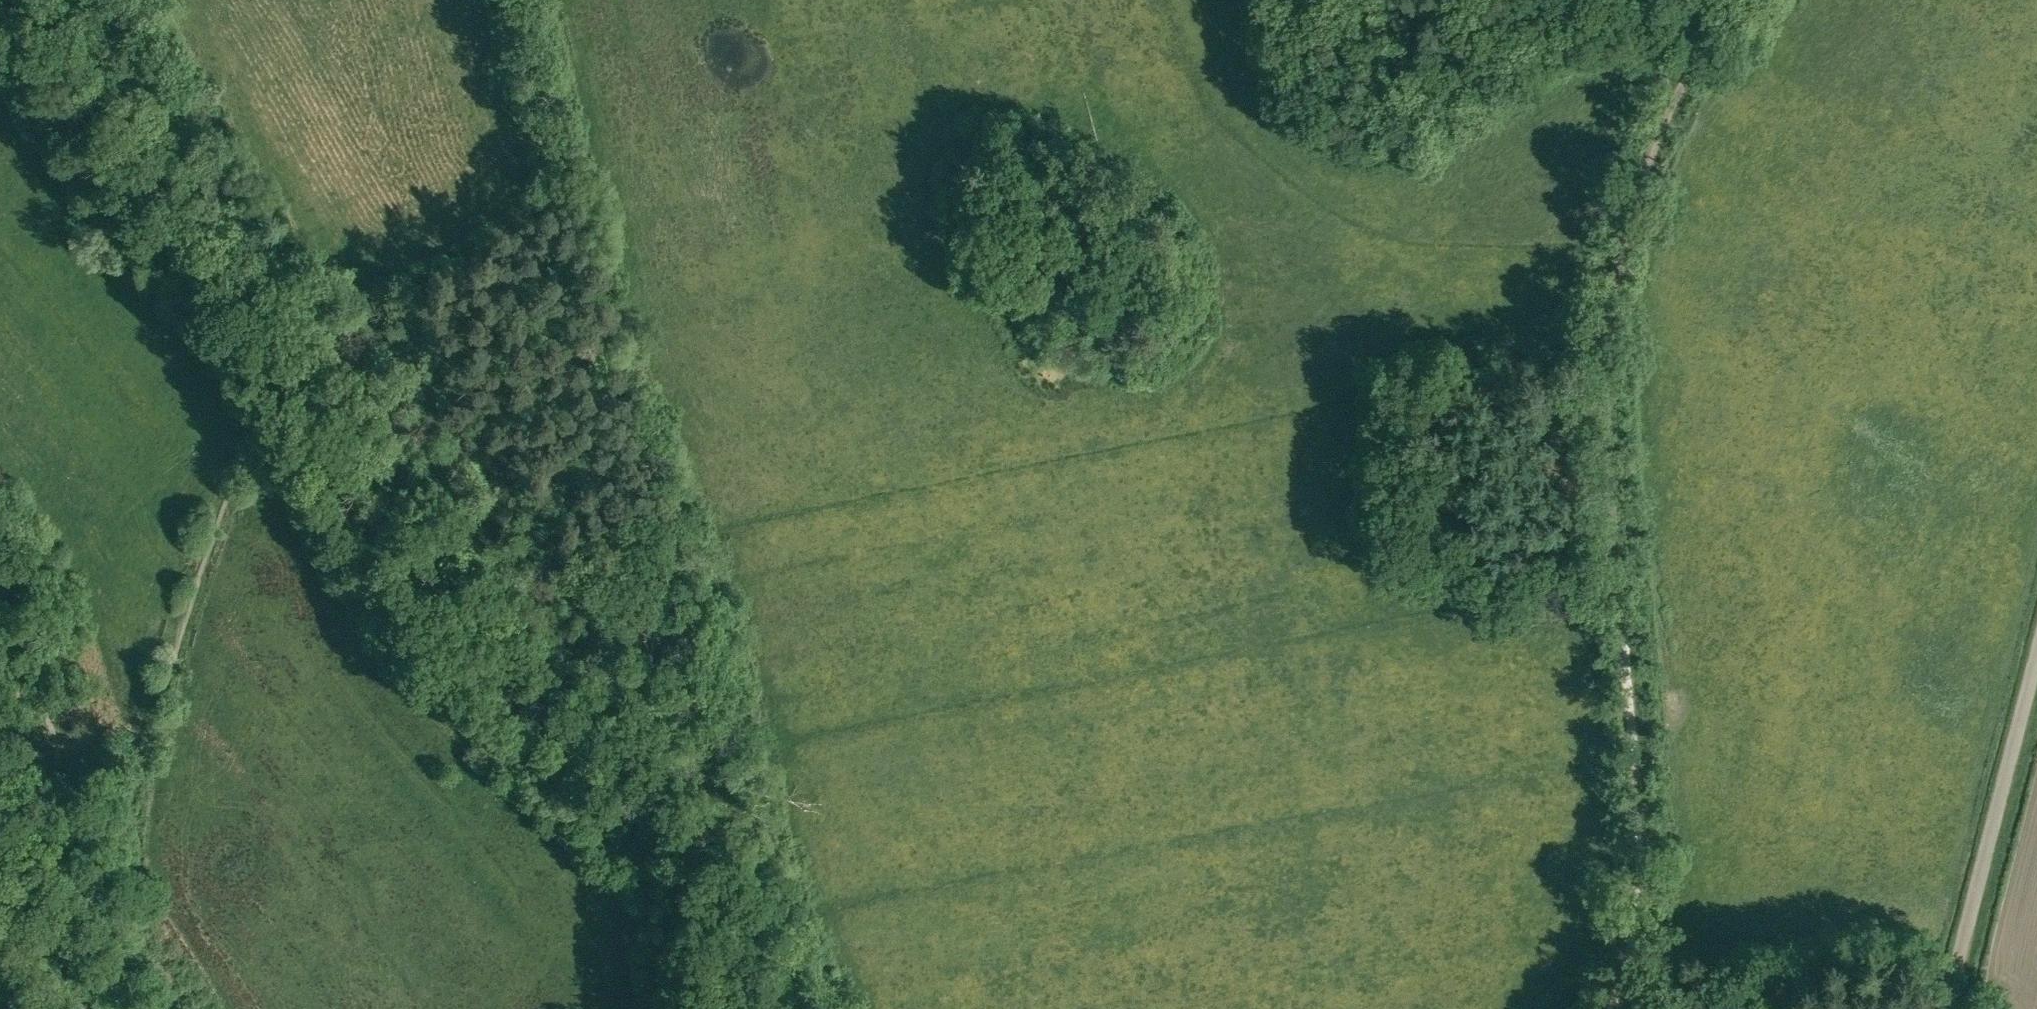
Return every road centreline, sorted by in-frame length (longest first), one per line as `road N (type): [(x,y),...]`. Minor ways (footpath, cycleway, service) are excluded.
road 1 (track): [(1732,0),(1647,162),(1620,287),(1620,389),(1639,546),(1659,866),(1636,1008)]
road 2 (unclassified): [(1952,1008),(2036,675)]
road 3 (track): [(104,1008),(0,856)]

